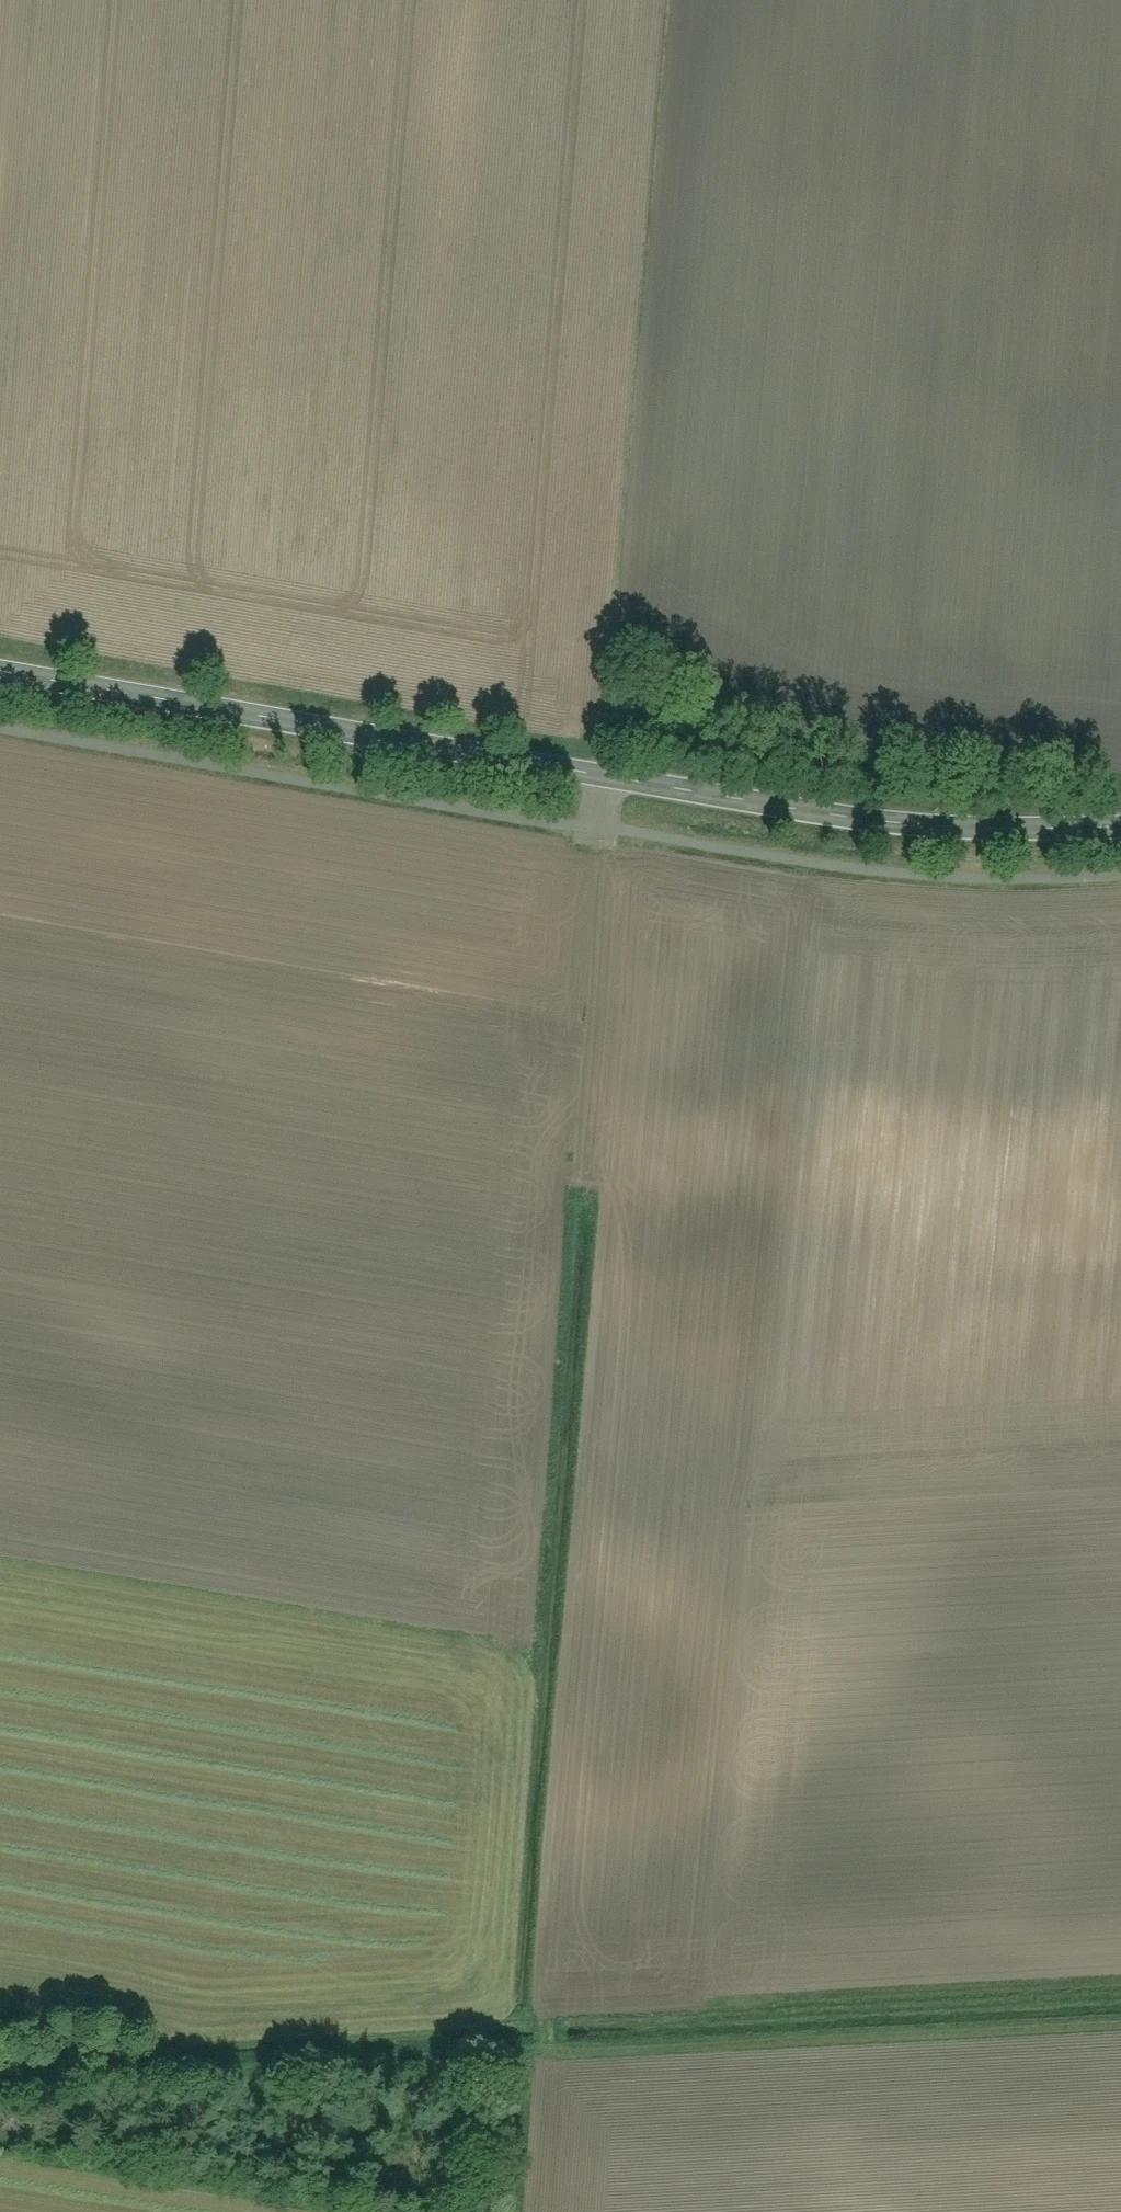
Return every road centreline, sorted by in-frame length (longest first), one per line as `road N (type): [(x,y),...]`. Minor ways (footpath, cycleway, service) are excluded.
road 1 (tertiary): [(0,670),(771,805),(925,825),(1120,827)]

